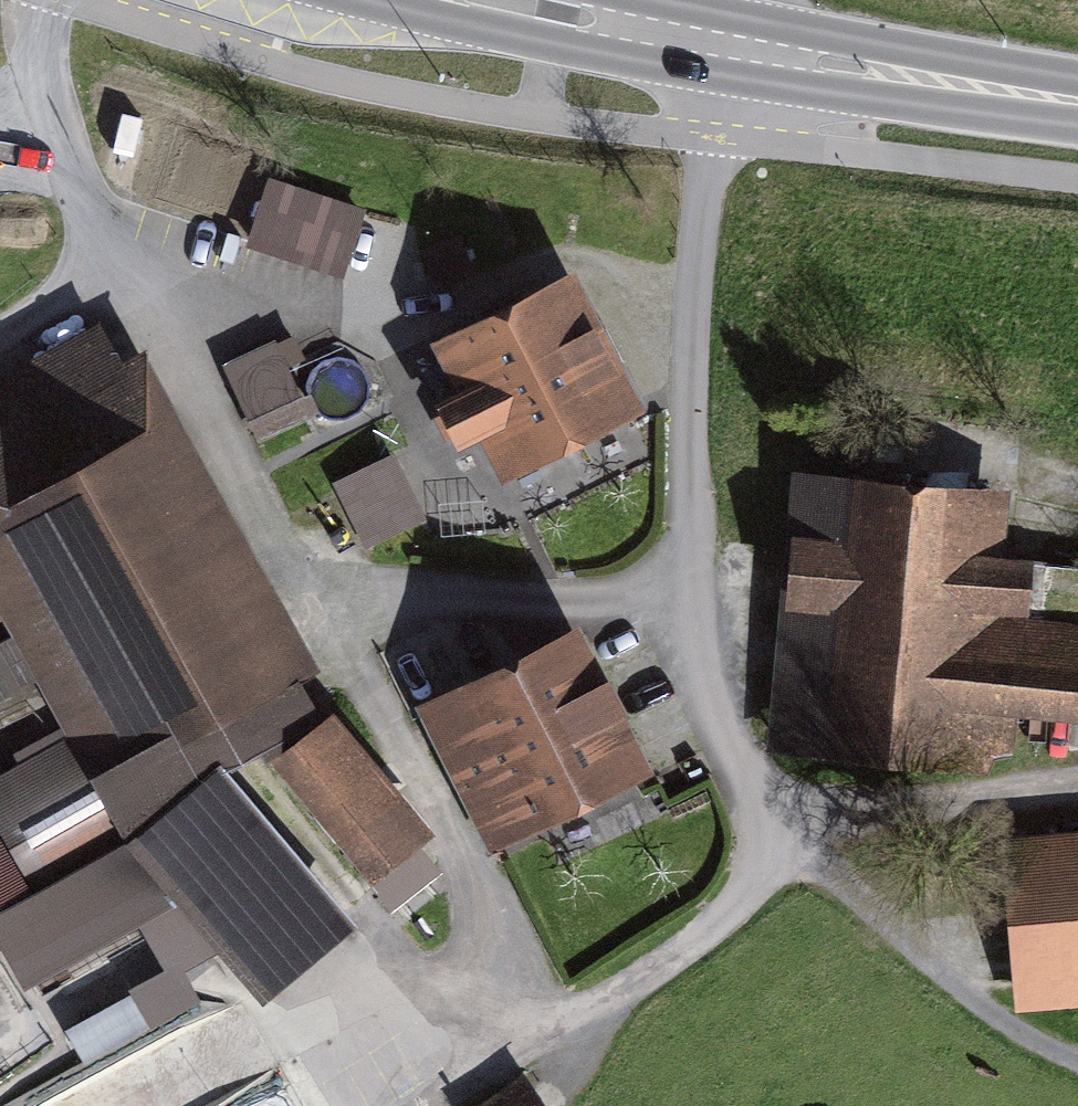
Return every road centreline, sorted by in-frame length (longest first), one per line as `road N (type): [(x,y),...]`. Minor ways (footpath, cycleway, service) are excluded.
road 1 (residential): [(434,1105),(679,952),(802,851),(679,703),(665,491),(717,45)]
road 2 (primary): [(717,45),(1077,96)]
road 3 (track): [(1077,790),(905,806),(802,851)]
road 4 (primary): [(463,0),(717,45)]

